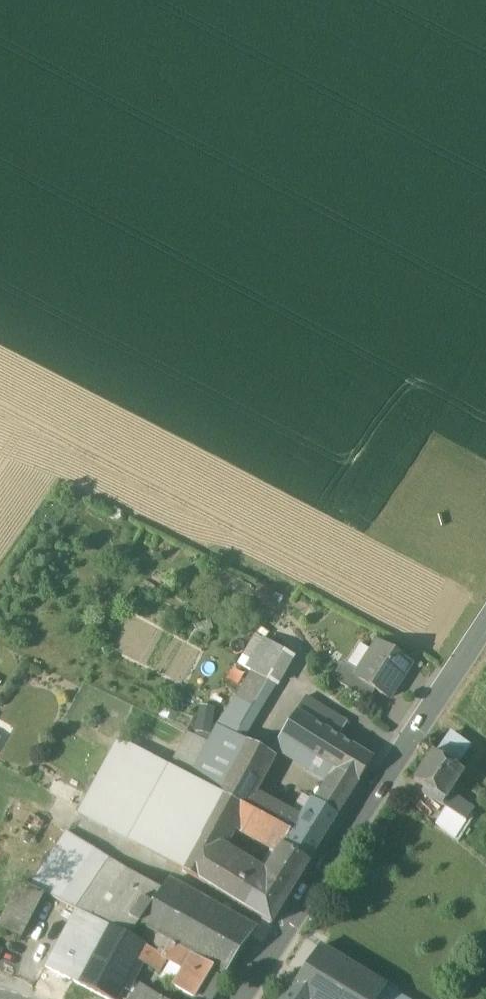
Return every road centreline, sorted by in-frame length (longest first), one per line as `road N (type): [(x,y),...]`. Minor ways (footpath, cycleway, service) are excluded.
road 1 (tertiary): [(485,623),(243,998)]

